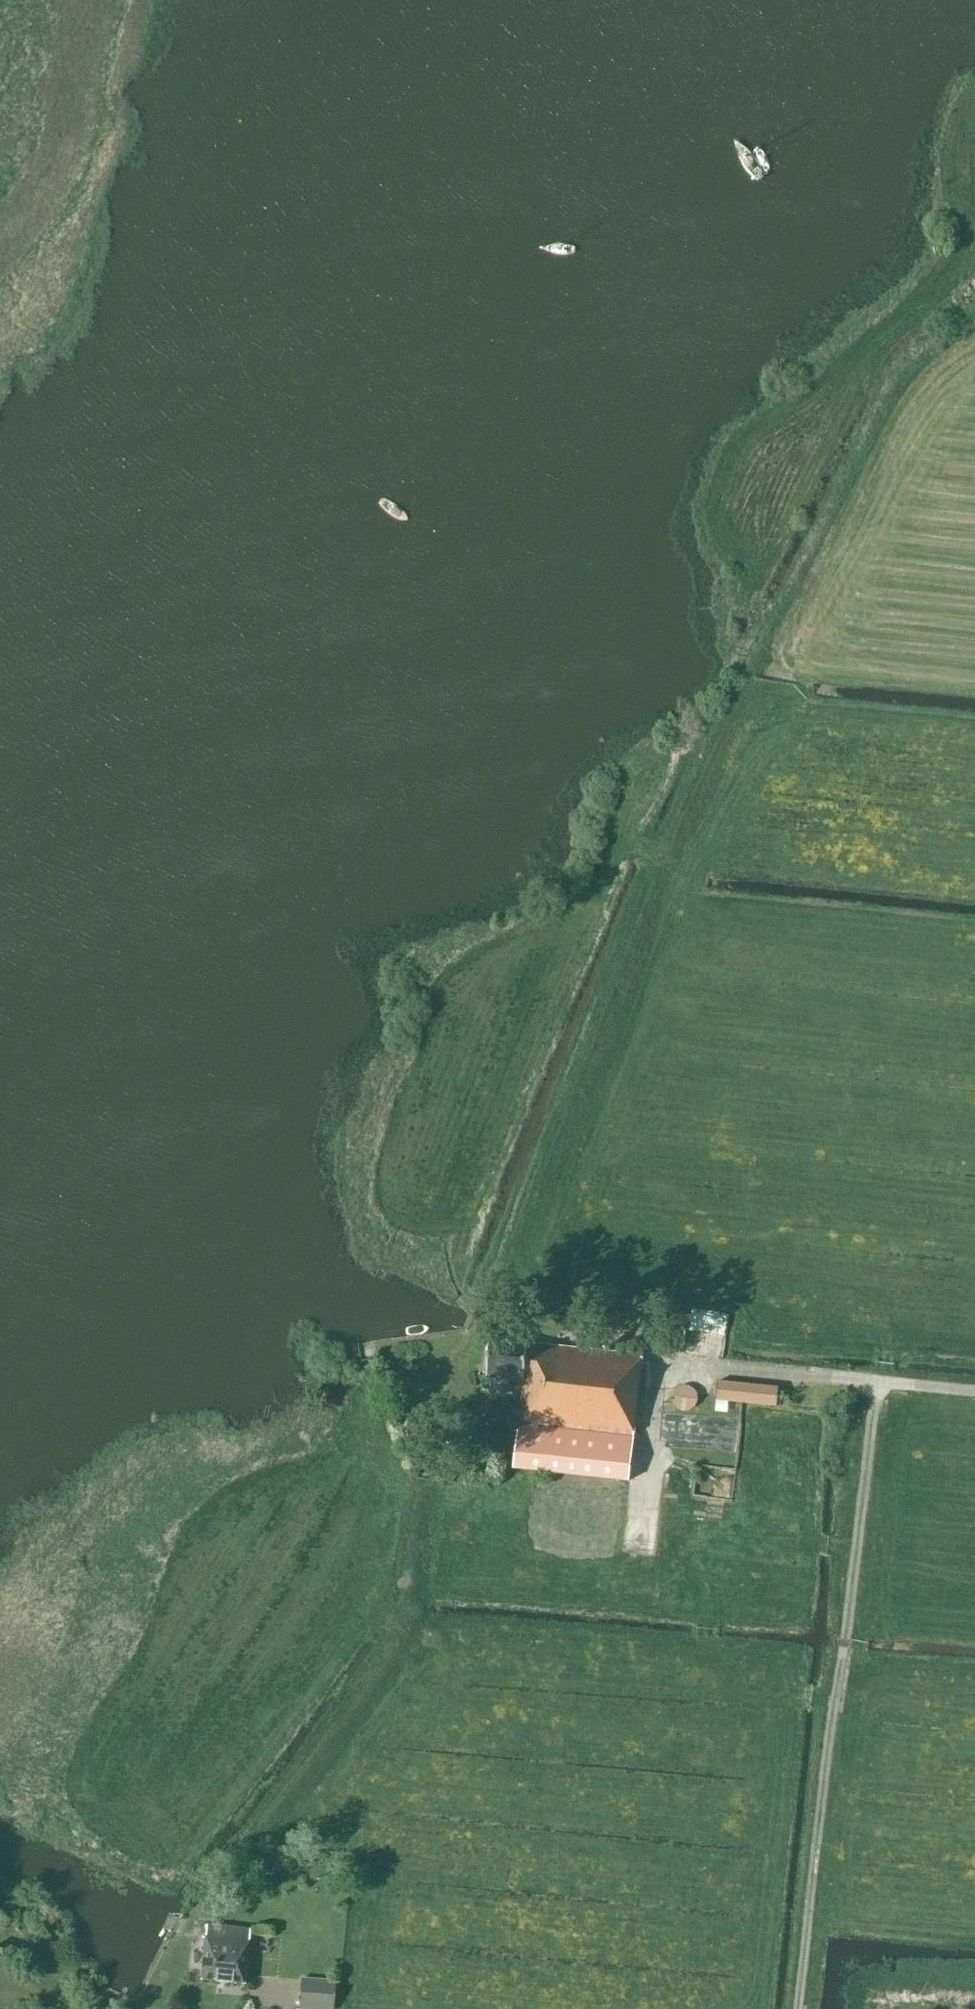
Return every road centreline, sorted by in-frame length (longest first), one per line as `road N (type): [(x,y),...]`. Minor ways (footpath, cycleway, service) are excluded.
road 1 (track): [(876,1384),(795,2008)]
road 2 (unclassified): [(711,1370),(974,1393)]

